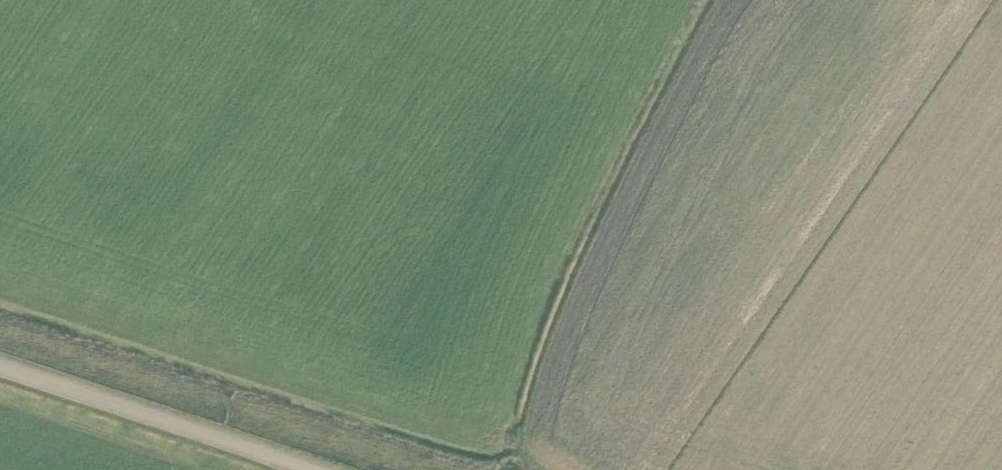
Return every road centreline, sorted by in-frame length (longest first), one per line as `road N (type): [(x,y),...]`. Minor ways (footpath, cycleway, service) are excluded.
road 1 (tertiary): [(308,469),(0,370)]

